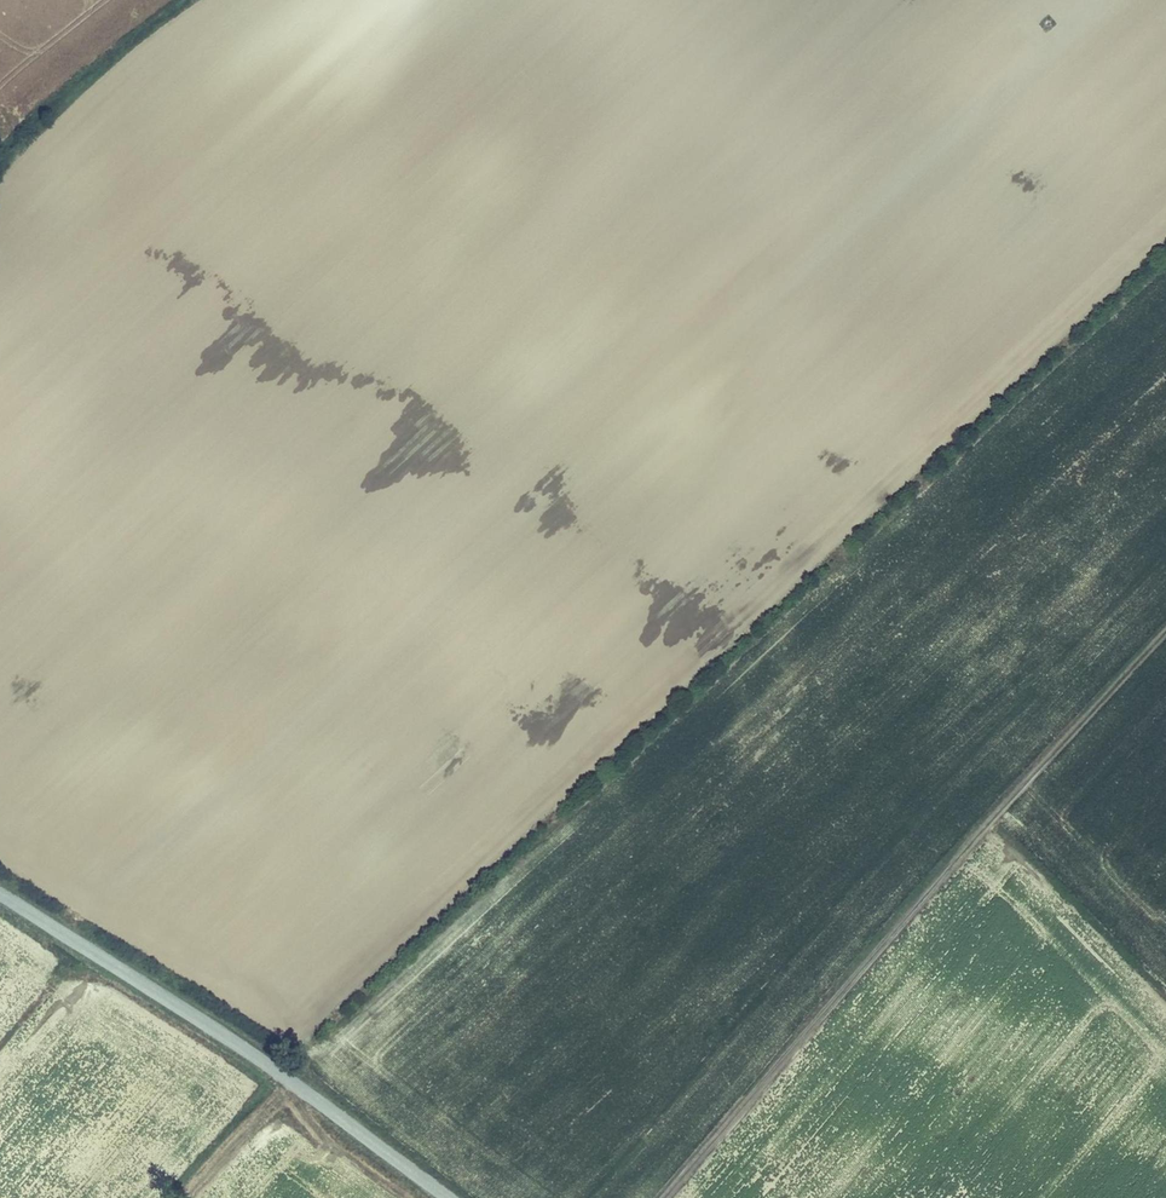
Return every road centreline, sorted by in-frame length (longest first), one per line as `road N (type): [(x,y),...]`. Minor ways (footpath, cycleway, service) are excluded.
road 1 (track): [(664,1197),(918,894),(1165,631)]
road 2 (tertiary): [(448,1197),(280,1074),(0,894)]

